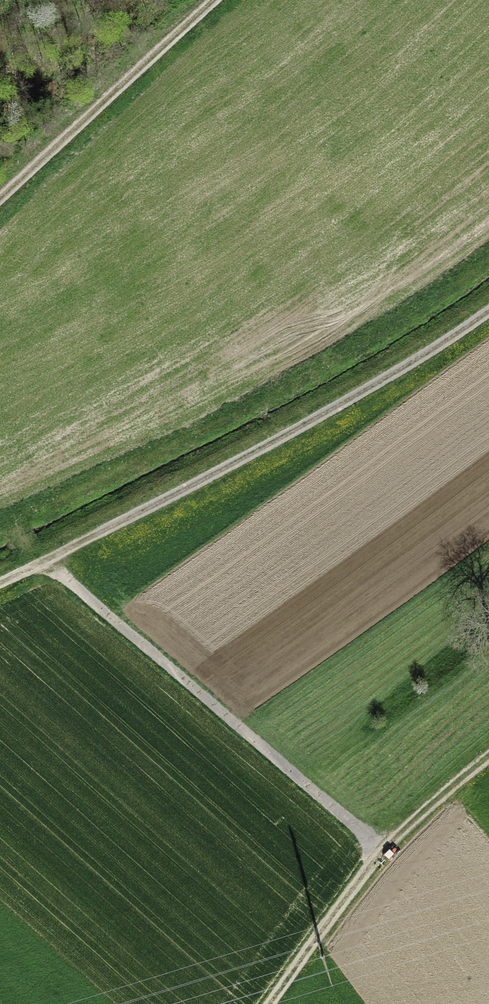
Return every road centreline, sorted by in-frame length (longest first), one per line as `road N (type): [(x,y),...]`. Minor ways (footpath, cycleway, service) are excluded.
road 1 (track): [(0,582),(224,479),(488,315)]
road 2 (track): [(43,561),(378,848)]
road 3 (track): [(267,1003),(378,848),(488,751)]
road 4 (track): [(207,0),(0,189)]

